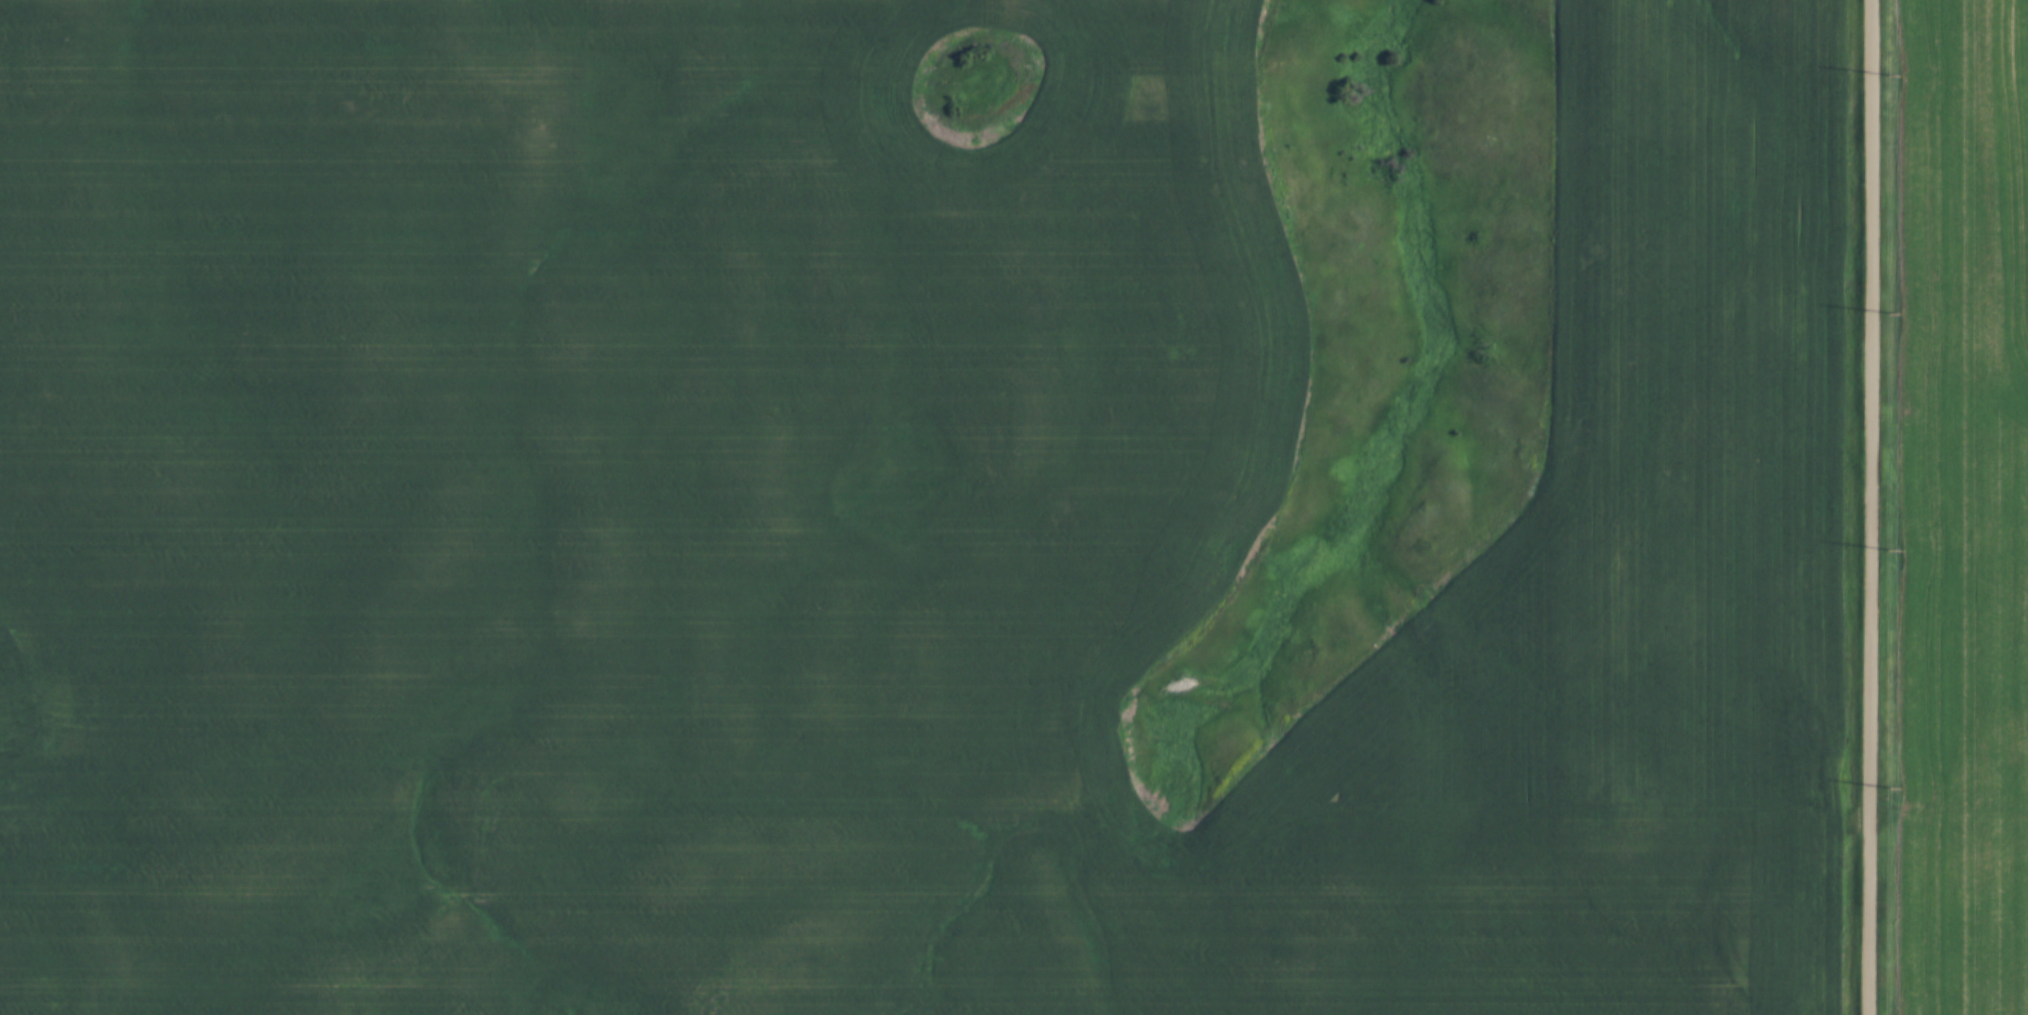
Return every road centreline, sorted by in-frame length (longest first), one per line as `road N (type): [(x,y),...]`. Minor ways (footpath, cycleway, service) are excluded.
road 1 (residential): [(1872,1014),(1873,0)]

